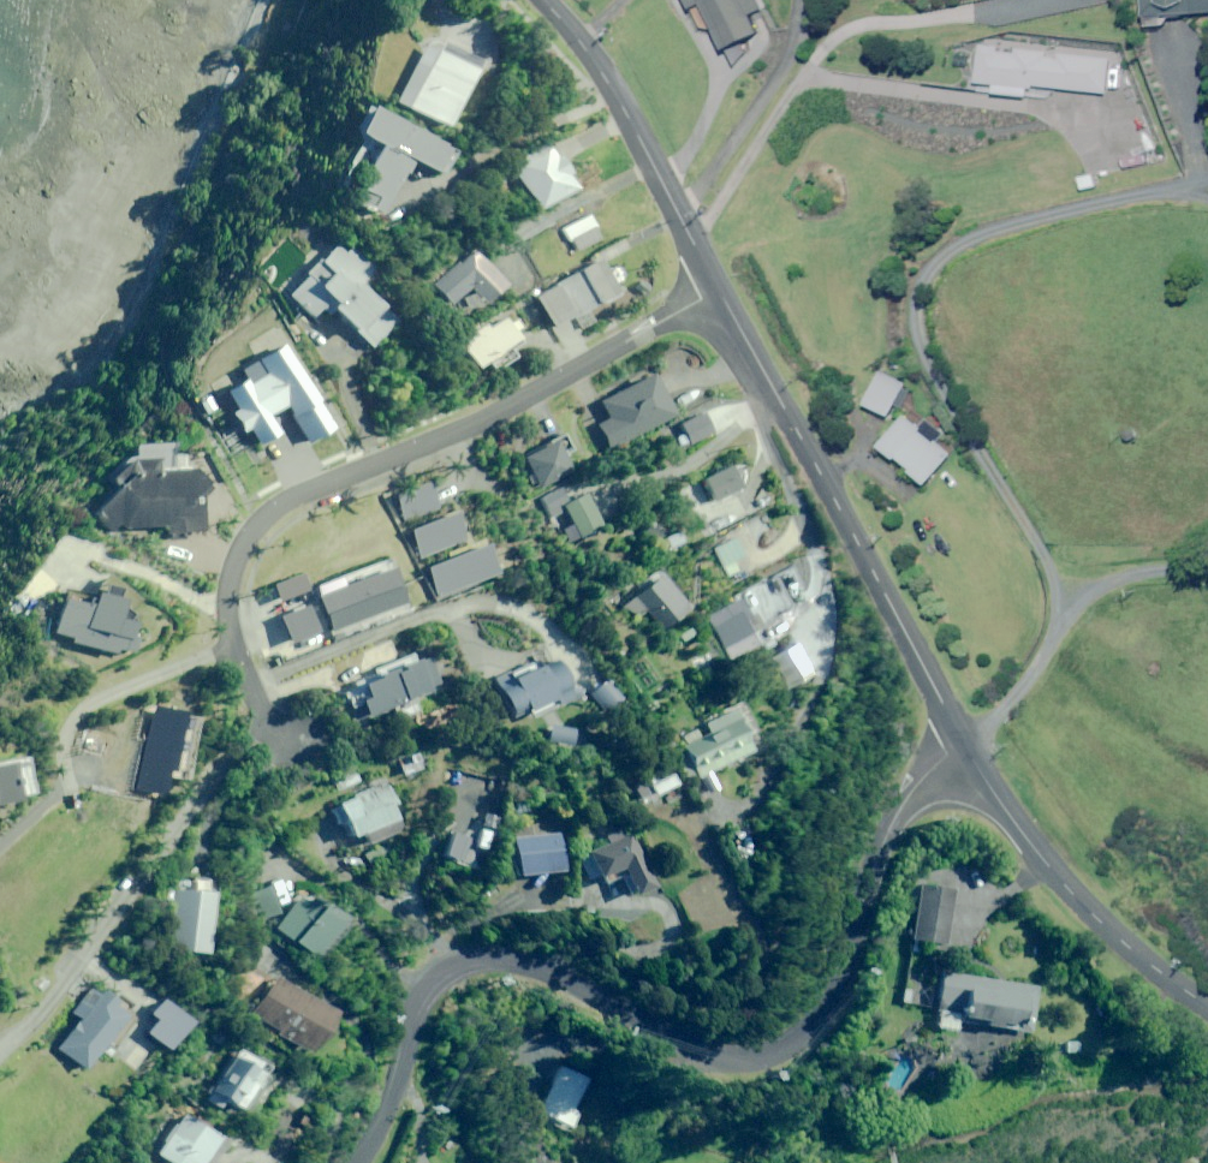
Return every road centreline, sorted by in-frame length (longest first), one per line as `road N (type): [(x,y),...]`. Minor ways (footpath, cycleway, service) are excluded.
road 1 (residential): [(357,1162),(399,1079),(418,1005),(433,980),(469,960),(546,972),(736,1060),(769,1054),(804,1031),(833,995),(886,836),(925,776),(965,743)]
road 2 (residential): [(221,634),(222,585),(241,537),(285,502),(474,423),(720,290)]
road 3 (tertiary): [(720,290),(965,743)]
road 4 (residential): [(0,1030),(259,693)]
road 5 (tertiary): [(1207,1000),(1130,949),(965,743)]
road 6 (tertiary): [(543,0),(605,76),(720,290)]
road 7 (residential): [(57,788),(50,736),(62,705),(221,634)]

